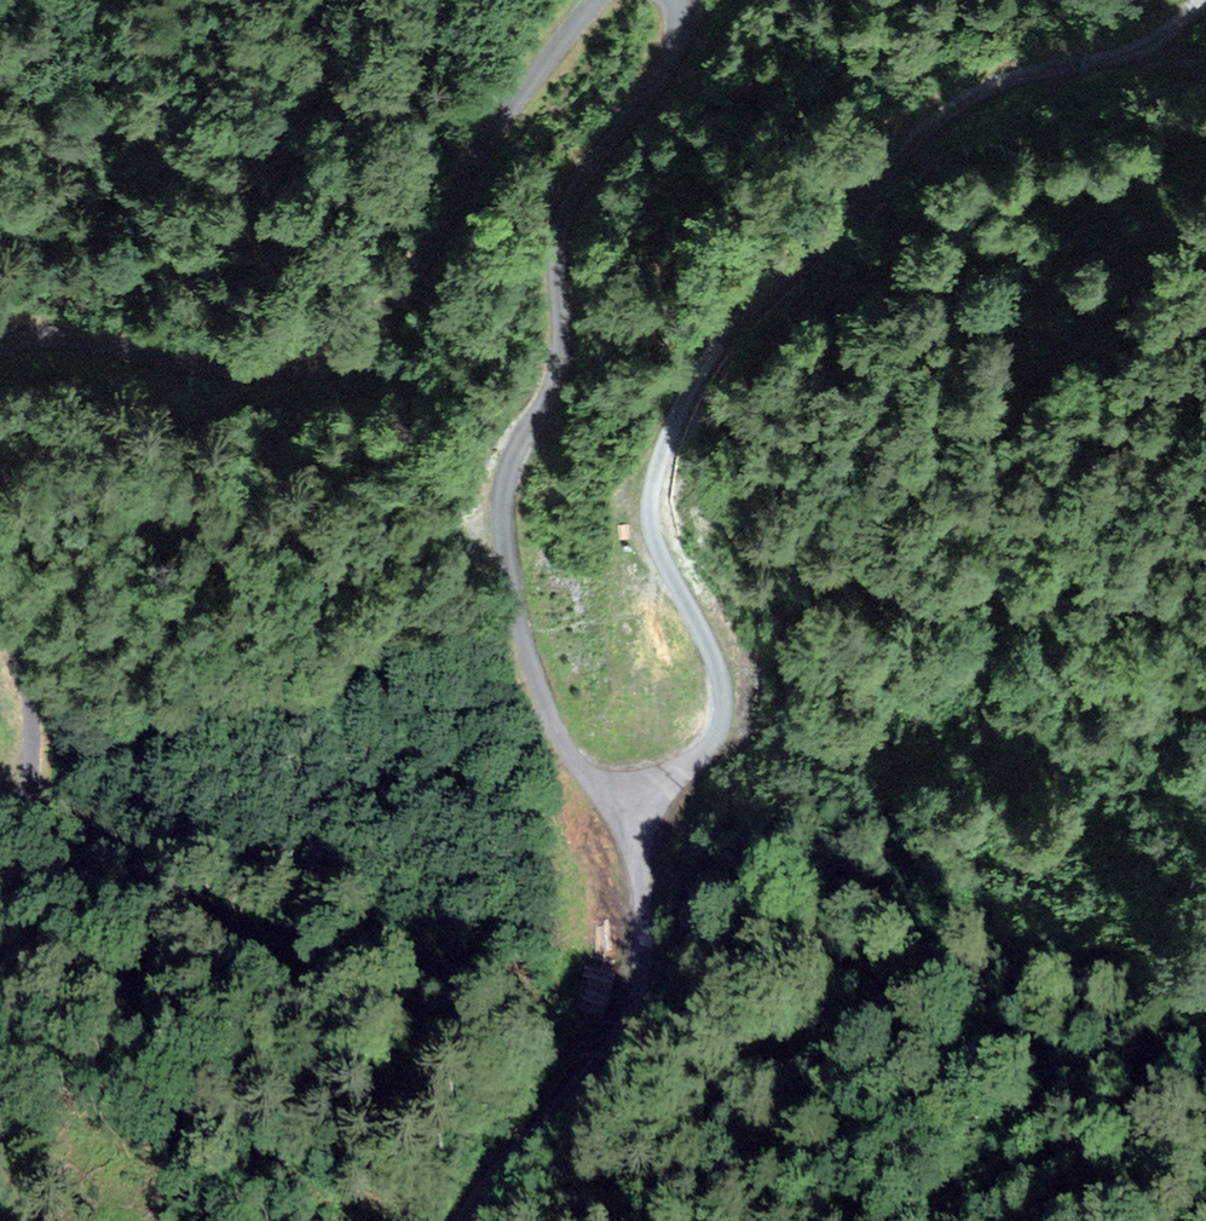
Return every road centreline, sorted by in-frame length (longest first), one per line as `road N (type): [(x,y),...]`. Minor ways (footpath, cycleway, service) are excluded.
road 1 (track): [(1201,0),(1147,48),(1092,67),(1007,70),(985,80),(719,347),(671,432),(653,485),(654,543),(705,639),(724,707),(714,745),(681,774),(627,793)]
road 2 (track): [(627,793),(573,759),(546,709),(509,580),(503,498),(510,463),(549,398),(562,344),(562,224),(680,40),(673,0)]
road 3 (track): [(615,0),(589,15),(486,146),(373,348),(336,368),(283,380),(44,339),(0,350)]
road 4 (track): [(462,1220),(634,1009),(643,909),(627,793)]
road 5 (track): [(0,622),(22,660),(32,732),(27,795),(0,841)]

